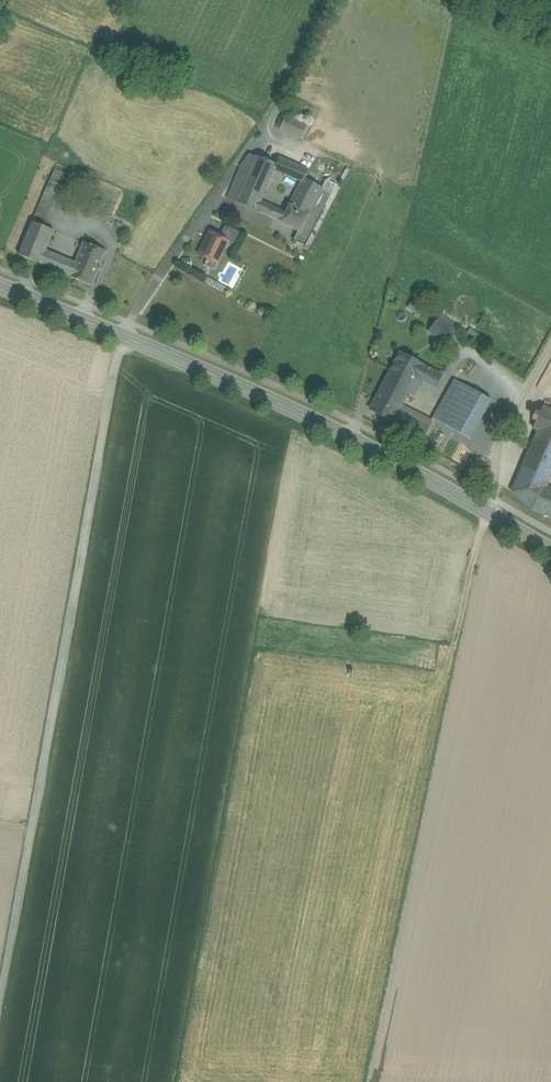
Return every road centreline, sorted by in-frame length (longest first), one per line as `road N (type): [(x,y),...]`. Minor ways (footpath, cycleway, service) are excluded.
road 1 (track): [(124,337),(0,1018)]
road 2 (secondary): [(0,285),(358,441),(487,513)]
road 3 (residential): [(487,513),(500,436),(550,345)]

